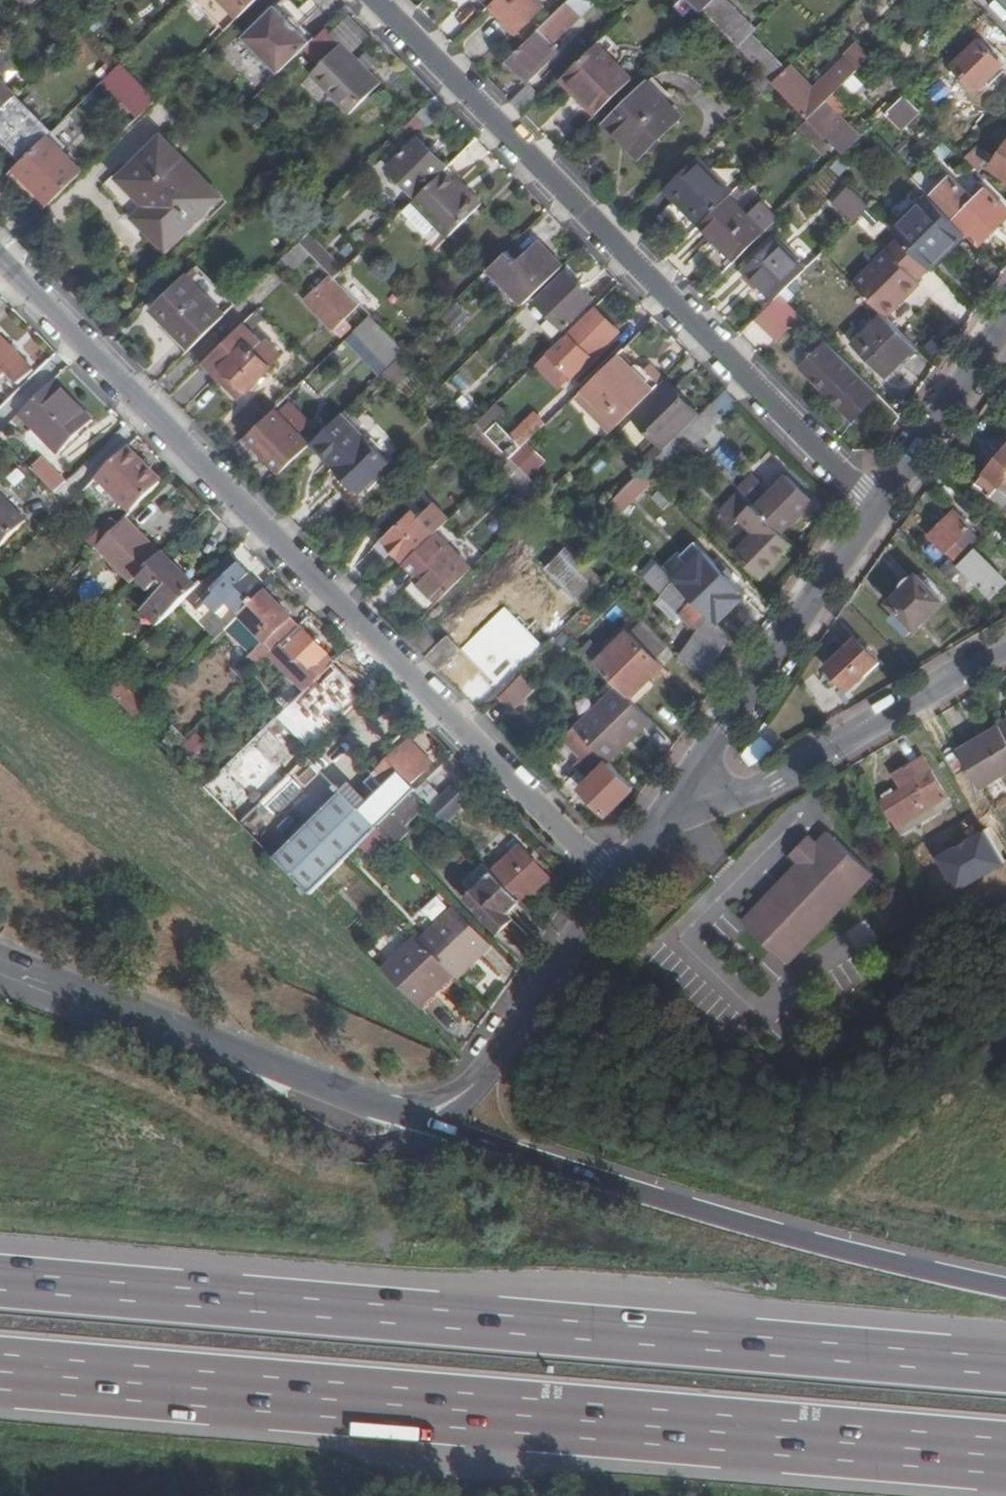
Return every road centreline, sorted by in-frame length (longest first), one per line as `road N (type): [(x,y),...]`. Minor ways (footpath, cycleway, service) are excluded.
road 1 (motorway): [(0,1372),(1005,1458)]
road 2 (motorway): [(1005,1361),(0,1277)]
road 3 (residential): [(0,266),(612,879)]
road 4 (residential): [(375,0),(878,506)]
road 5 (motorway): [(1005,1290),(637,1190),(435,1124)]
road 6 (residential): [(664,819),(775,781),(1005,647)]
road 7 (unclassified): [(664,819),(878,506)]
road 8 (unclassified): [(435,1124),(480,1079),(612,879)]
road 9 (tertiary): [(237,1055),(0,957)]
road 10 (unclassified): [(237,1055),(315,1133),(380,1148),(411,1145),(435,1124)]
road 11 (unclassified): [(878,506),(1005,322)]
road 12 (tertiary): [(435,1124),(237,1055)]

